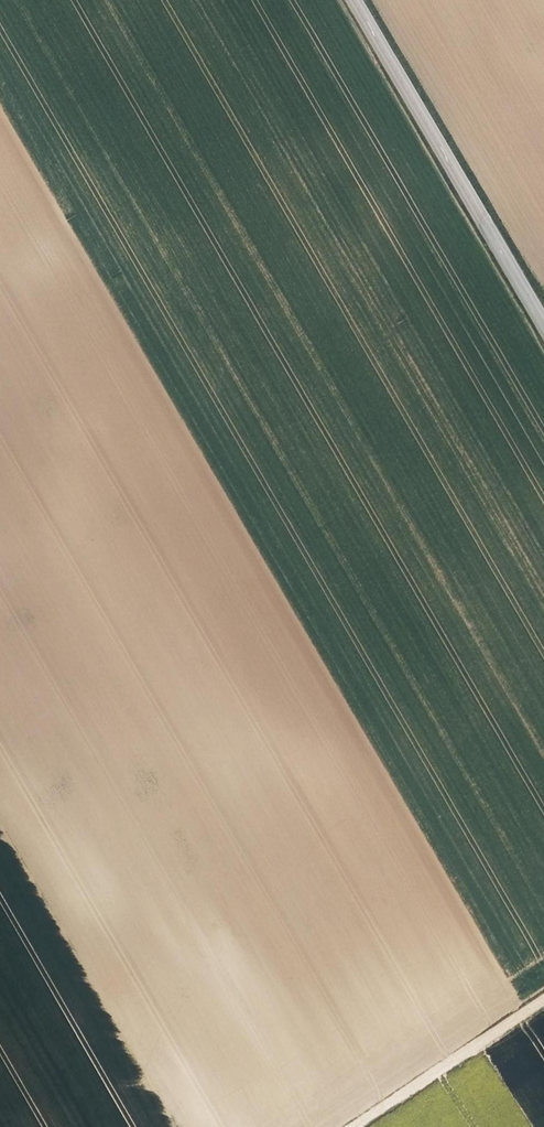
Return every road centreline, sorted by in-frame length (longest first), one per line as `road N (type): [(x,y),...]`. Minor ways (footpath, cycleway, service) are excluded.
road 1 (tertiary): [(543,317),(358,0)]
road 2 (track): [(356,1126),(543,1000)]

